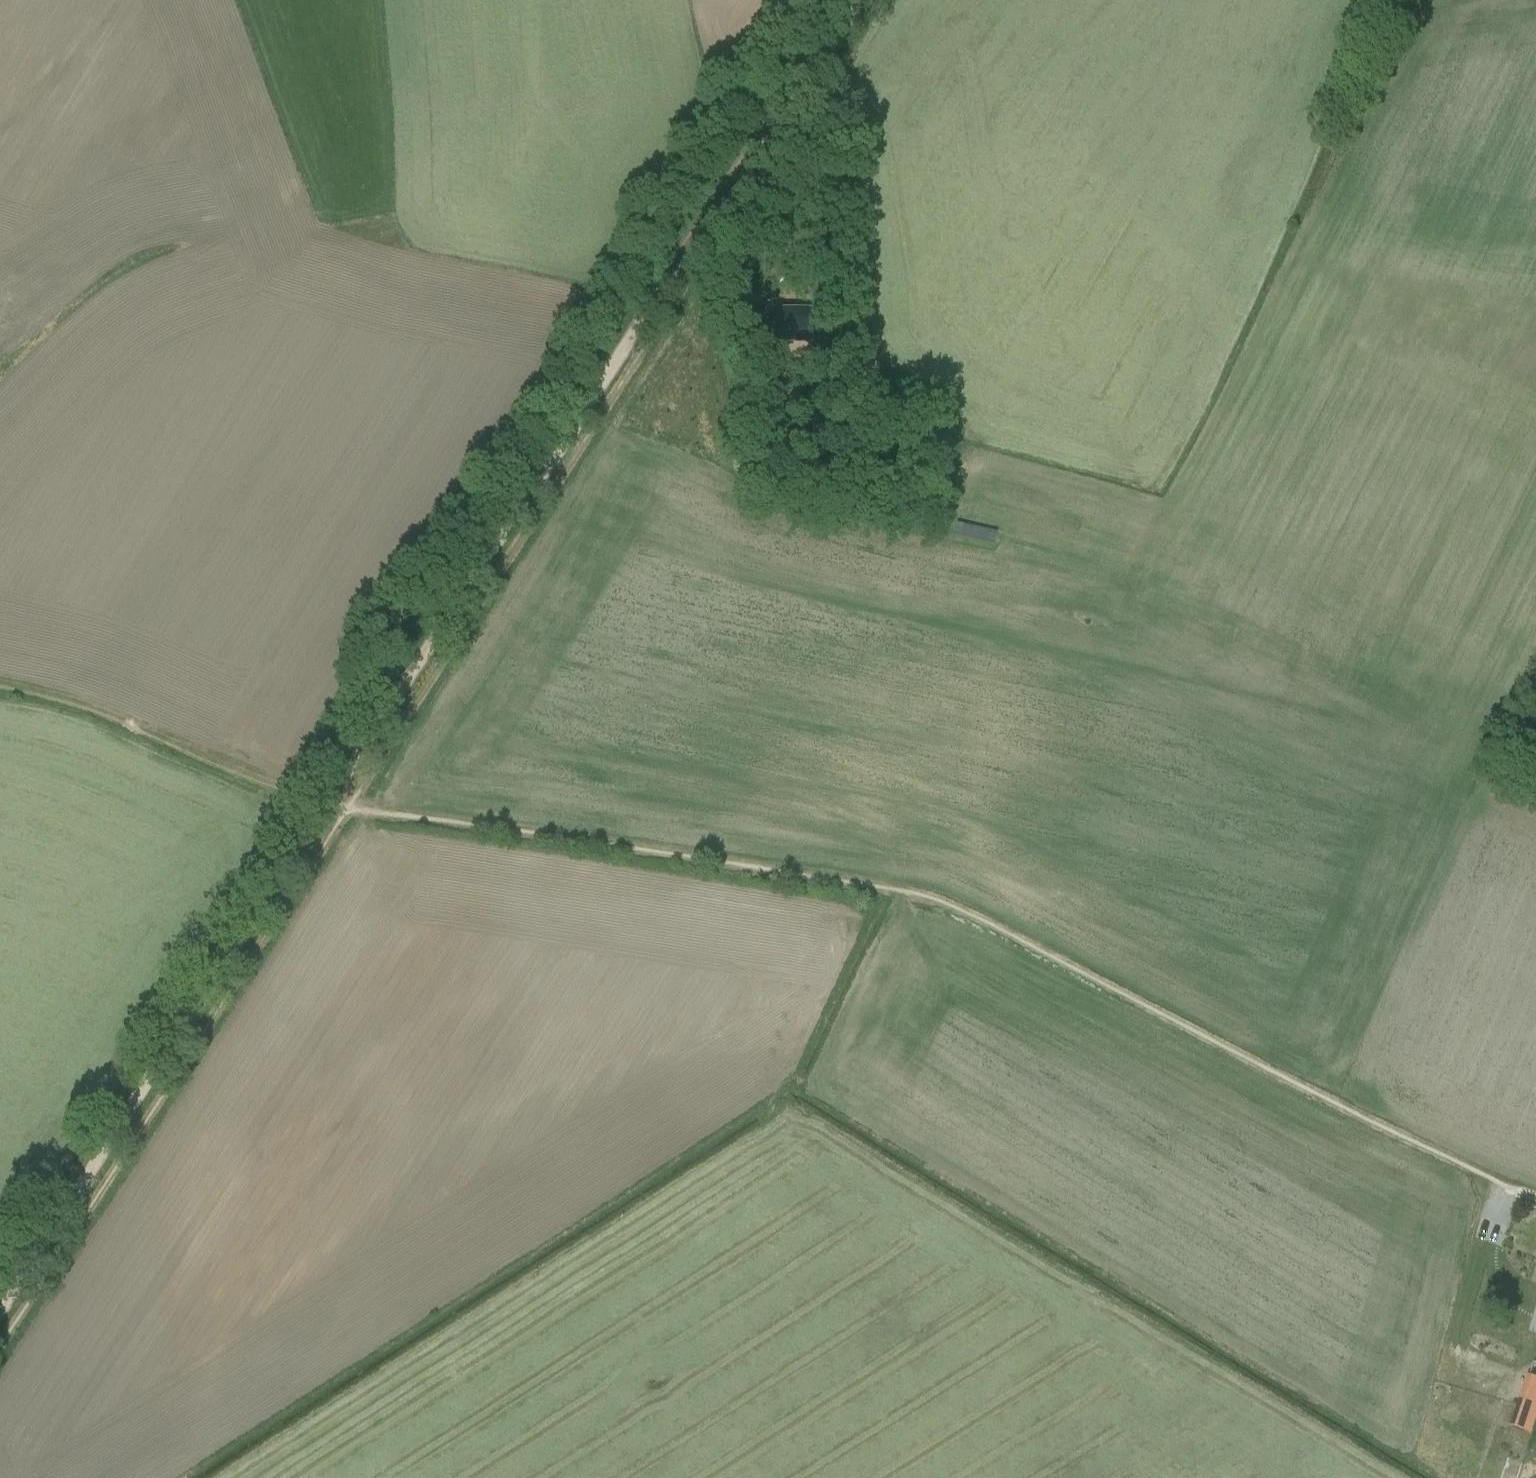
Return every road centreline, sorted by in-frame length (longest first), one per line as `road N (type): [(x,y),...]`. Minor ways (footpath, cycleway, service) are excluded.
road 1 (track): [(847,0),(0,1312)]
road 2 (track): [(0,682),(111,714),(330,801)]

